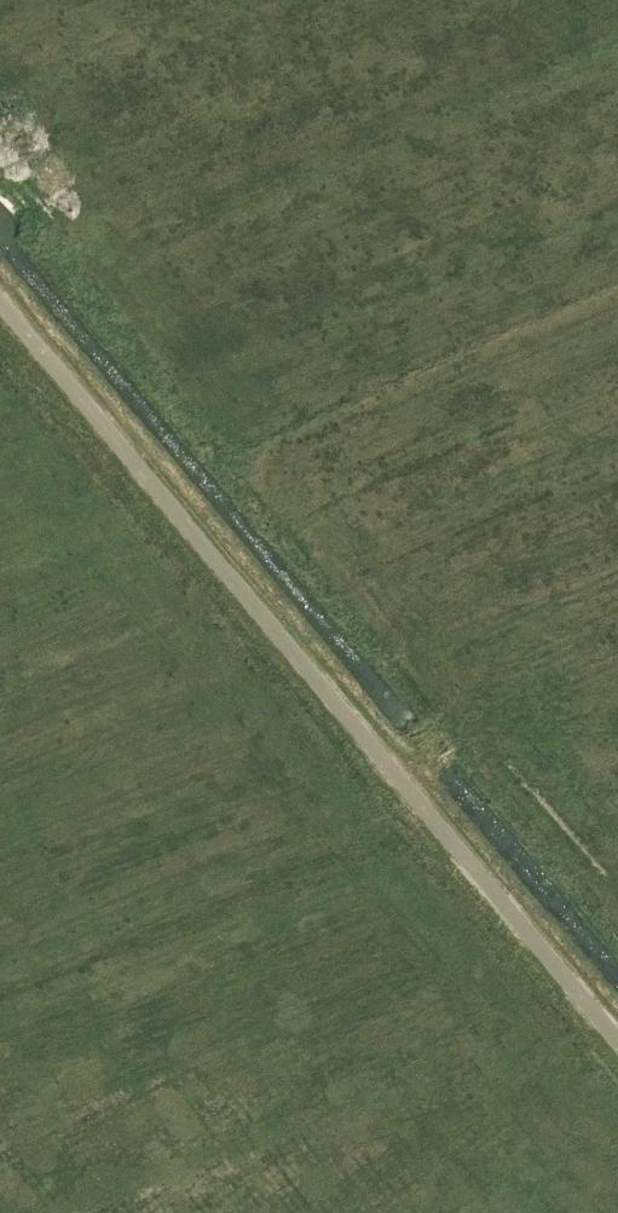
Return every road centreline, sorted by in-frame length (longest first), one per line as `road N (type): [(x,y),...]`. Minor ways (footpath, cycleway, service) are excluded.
road 1 (unclassified): [(617,1040),(0,299)]

